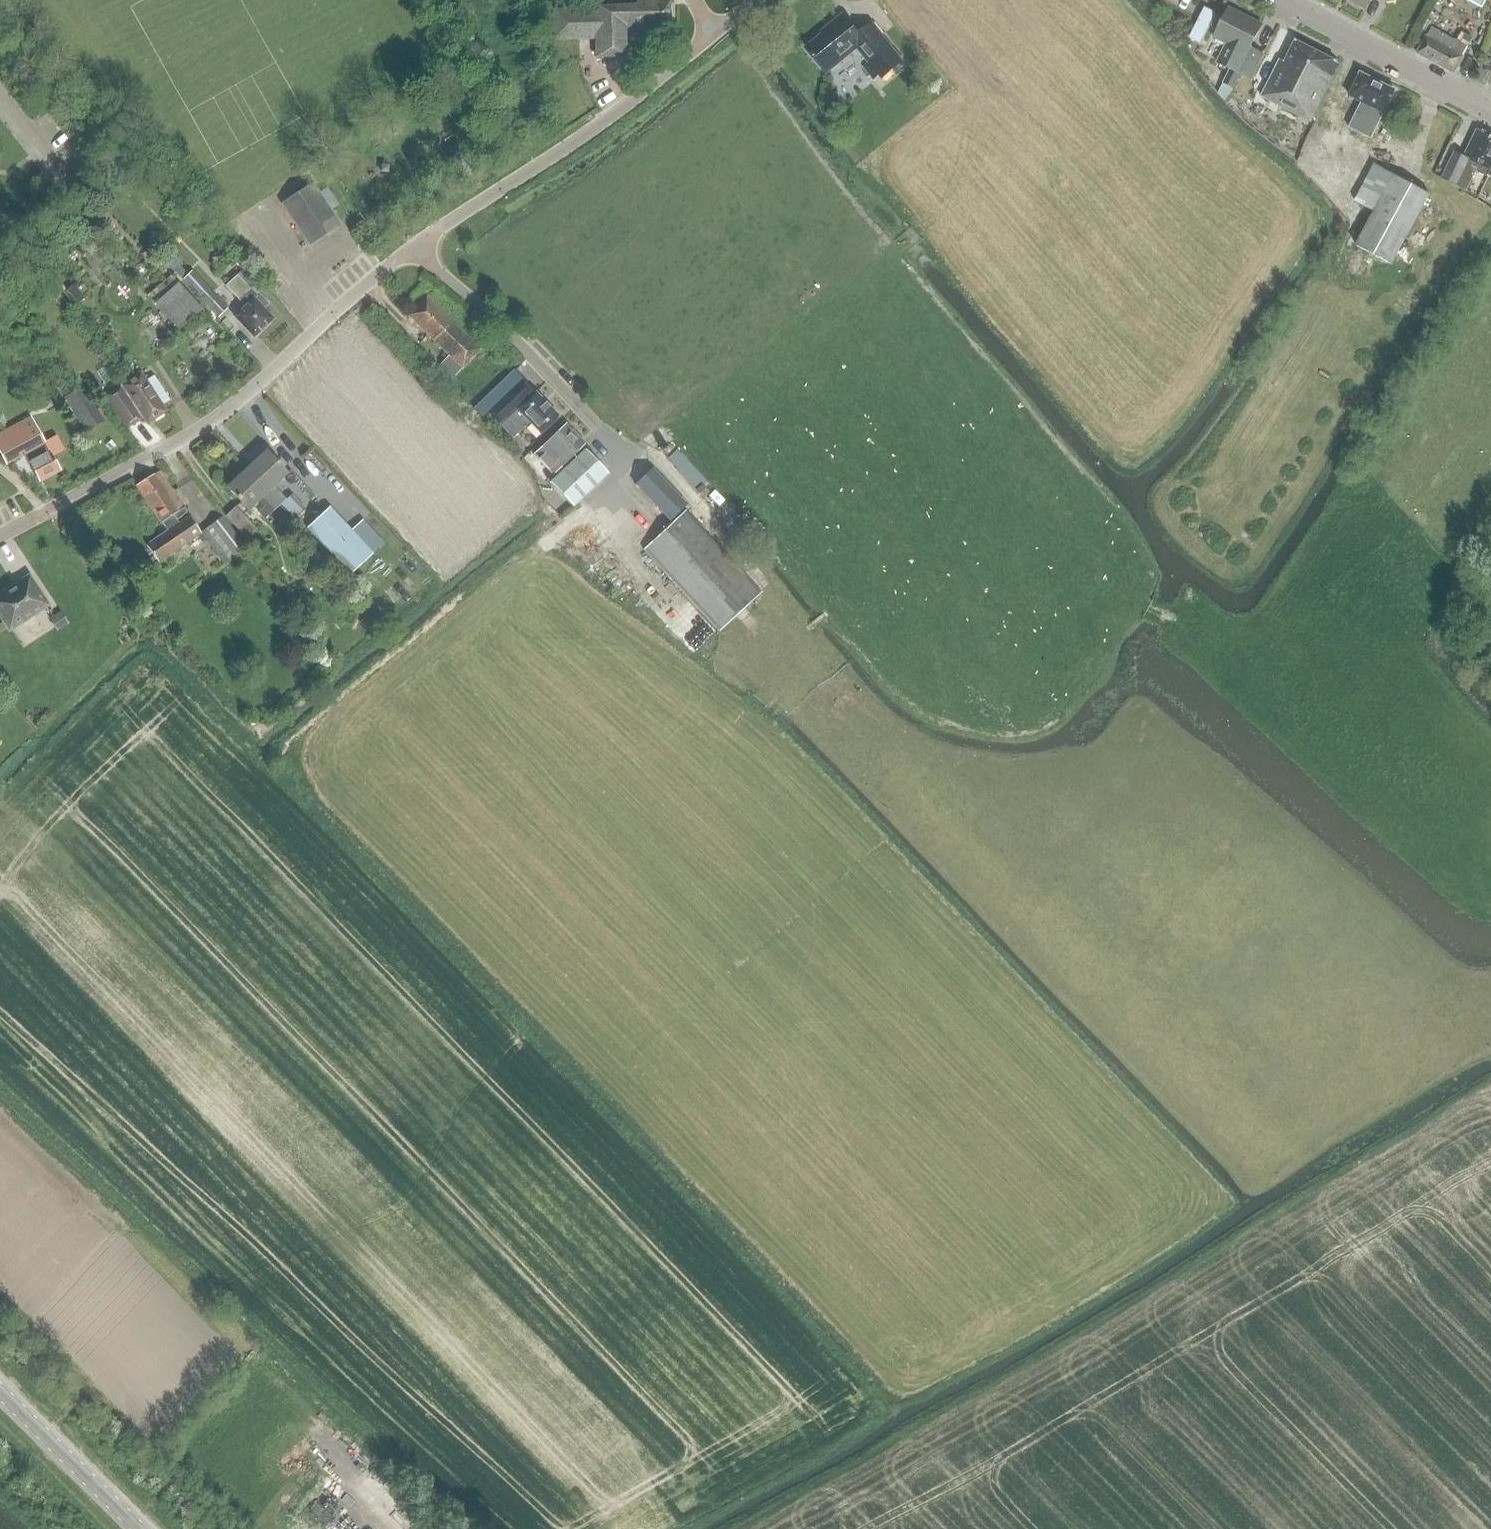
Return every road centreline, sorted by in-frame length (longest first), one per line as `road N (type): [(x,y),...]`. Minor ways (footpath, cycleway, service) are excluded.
road 1 (residential): [(0,534),(199,428),(413,246)]
road 2 (residential): [(413,246),(596,124),(714,30)]
road 3 (residential): [(413,246),(635,462)]
road 4 (tertiary): [(1490,111),(1279,0)]
road 5 (secondary): [(140,1528),(0,1390)]

